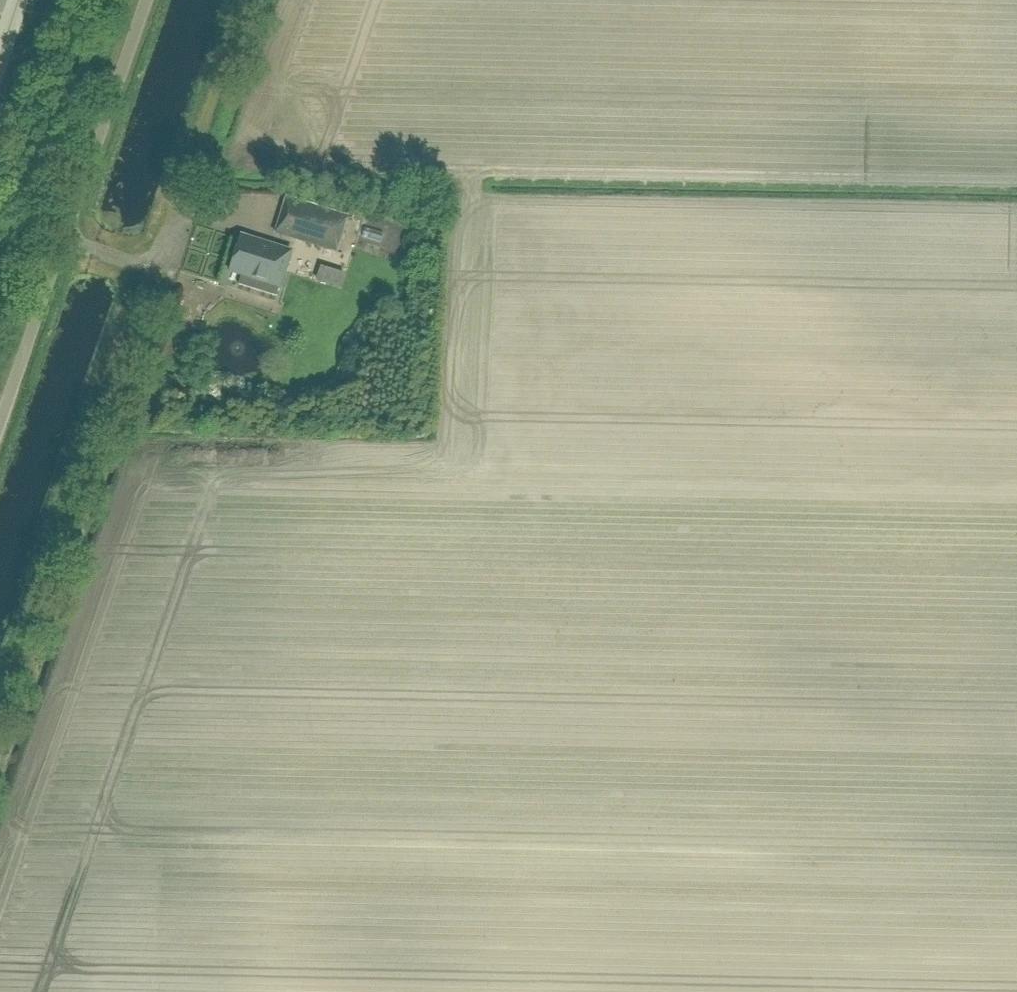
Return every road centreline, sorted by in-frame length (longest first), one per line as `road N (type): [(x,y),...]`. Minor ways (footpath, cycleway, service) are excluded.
road 1 (track): [(0,719),(128,366),(245,0)]
road 2 (unclassified): [(0,423),(146,0)]

